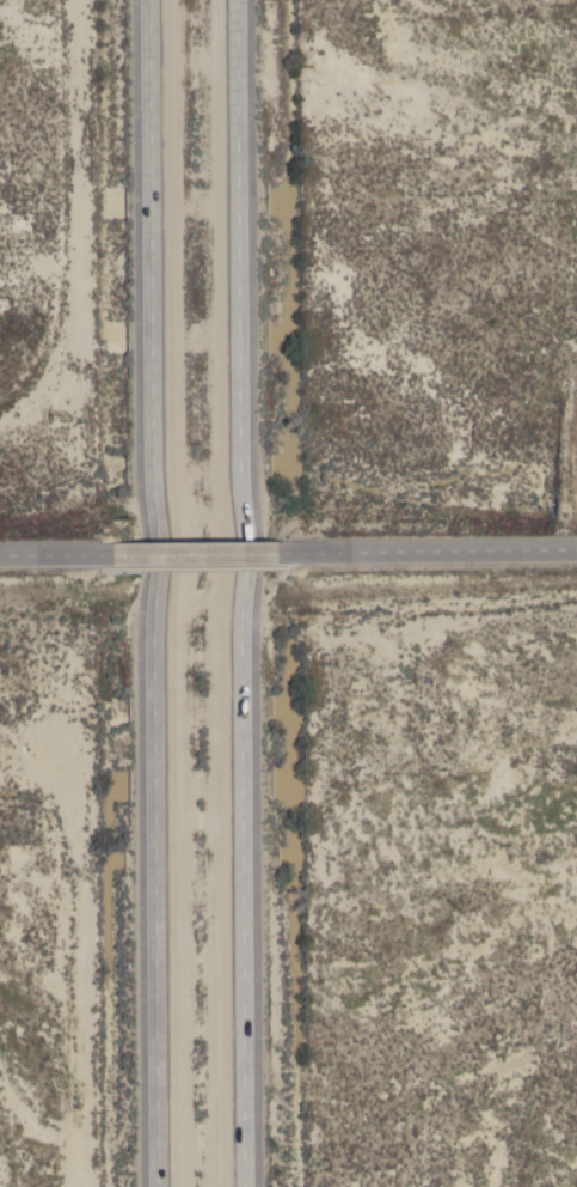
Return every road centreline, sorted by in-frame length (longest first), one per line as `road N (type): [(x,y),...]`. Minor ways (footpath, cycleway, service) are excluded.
road 1 (motorway): [(245,1186),(236,0)]
road 2 (motorway): [(149,0),(157,1186)]
road 3 (residential): [(275,556),(576,552)]
road 4 (residential): [(108,554),(275,556)]

